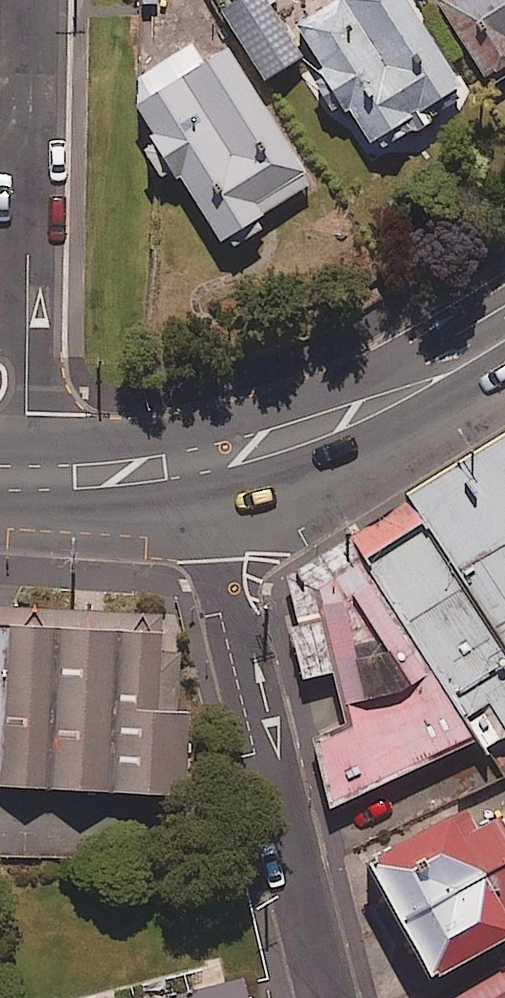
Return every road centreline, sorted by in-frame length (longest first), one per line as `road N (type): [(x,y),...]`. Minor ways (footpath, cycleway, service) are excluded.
road 1 (residential): [(329,997),(221,560),(208,461)]
road 2 (residential): [(32,0),(24,478)]
road 3 (secondary): [(208,461),(367,410),(504,338)]
road 4 (secondary): [(24,478),(208,461)]

